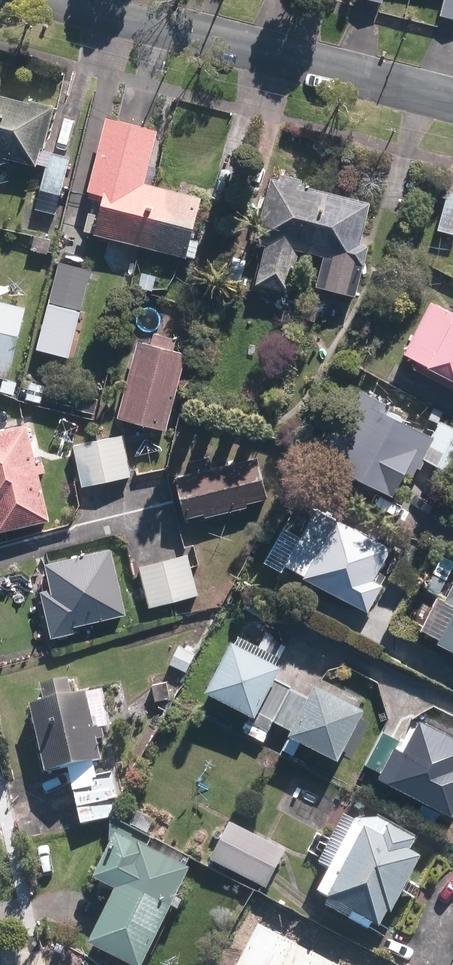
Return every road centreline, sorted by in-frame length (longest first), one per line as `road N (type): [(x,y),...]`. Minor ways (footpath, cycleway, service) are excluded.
road 1 (residential): [(54,0),(452,99)]

